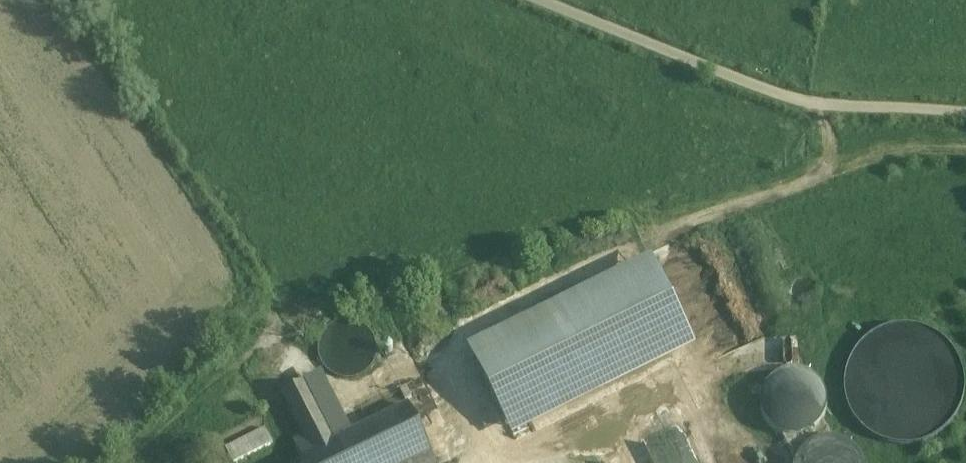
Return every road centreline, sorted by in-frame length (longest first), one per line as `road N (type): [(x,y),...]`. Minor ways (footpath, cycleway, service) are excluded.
road 1 (track): [(965,109),(790,97),(549,0)]

